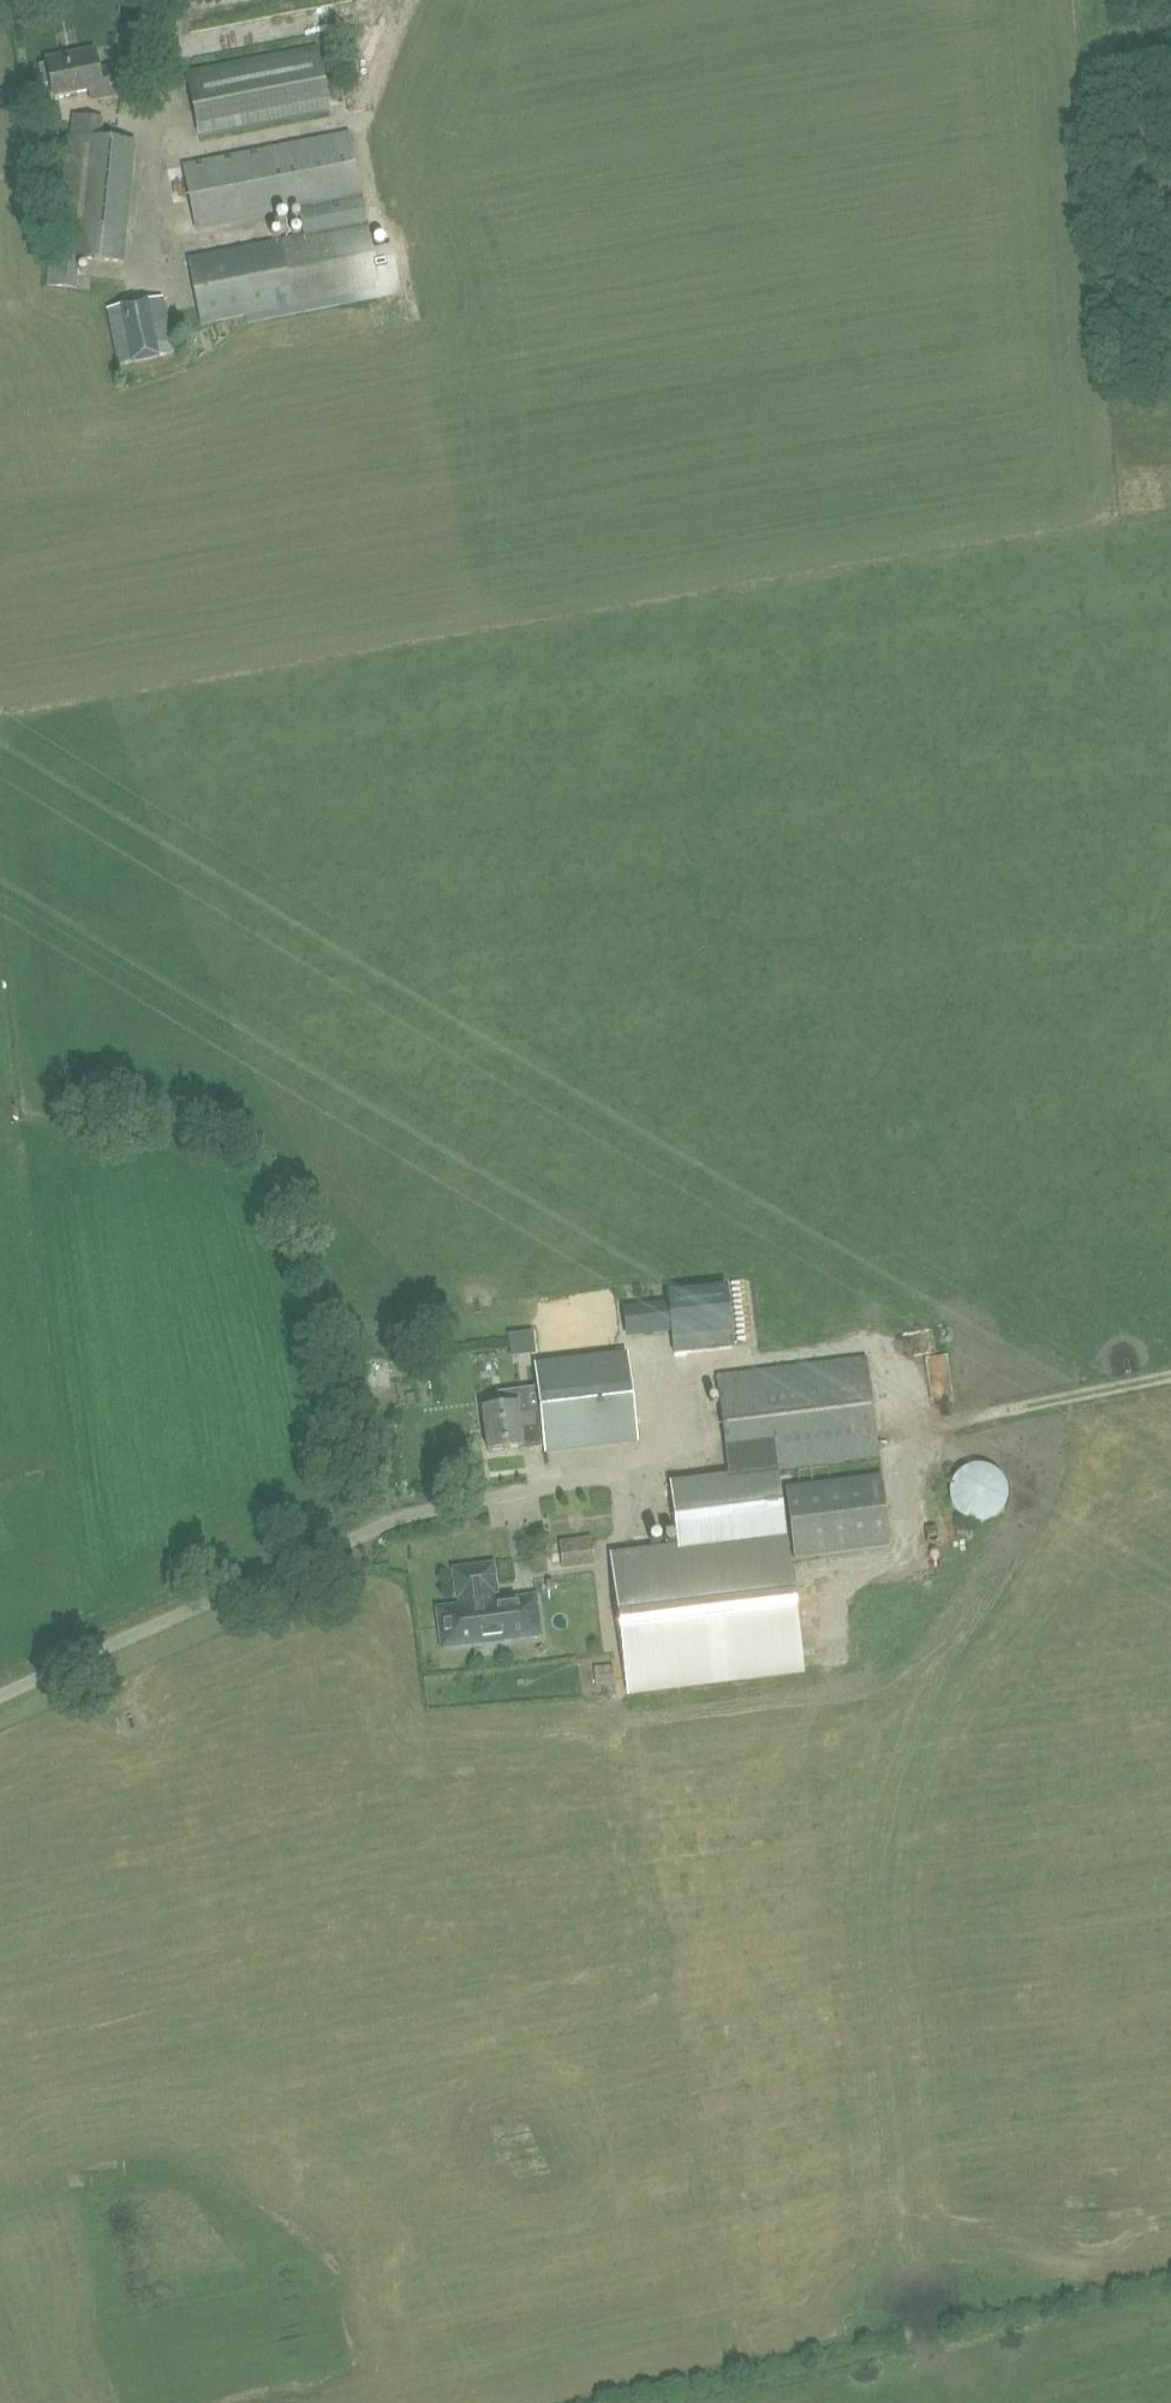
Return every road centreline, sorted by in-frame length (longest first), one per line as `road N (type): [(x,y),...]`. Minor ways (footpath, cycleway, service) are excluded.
road 1 (track): [(1170,1374),(914,1427)]

